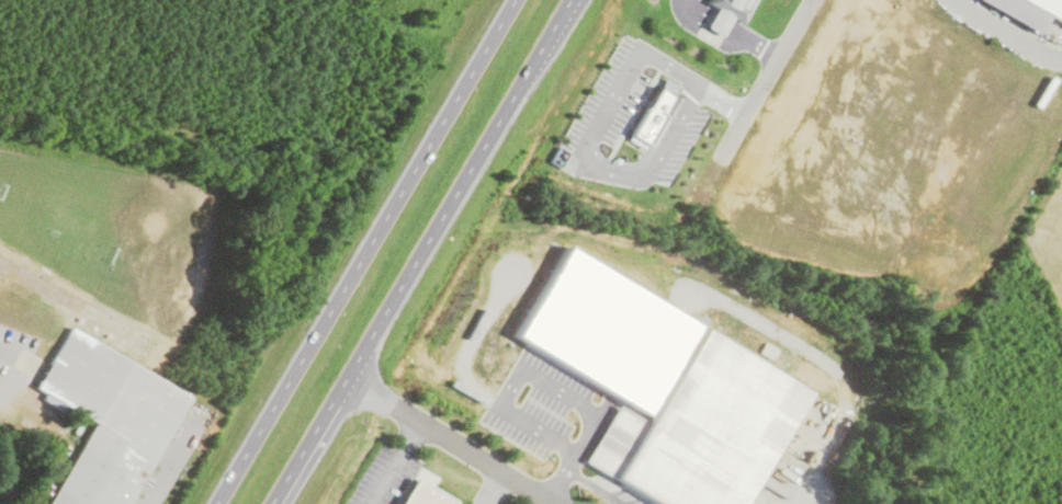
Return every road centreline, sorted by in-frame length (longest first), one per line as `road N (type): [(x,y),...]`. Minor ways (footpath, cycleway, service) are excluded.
road 1 (trunk): [(518,0),(216,503)]
road 2 (trunk): [(275,503),(575,0)]
road 3 (residential): [(349,378),(559,503)]

